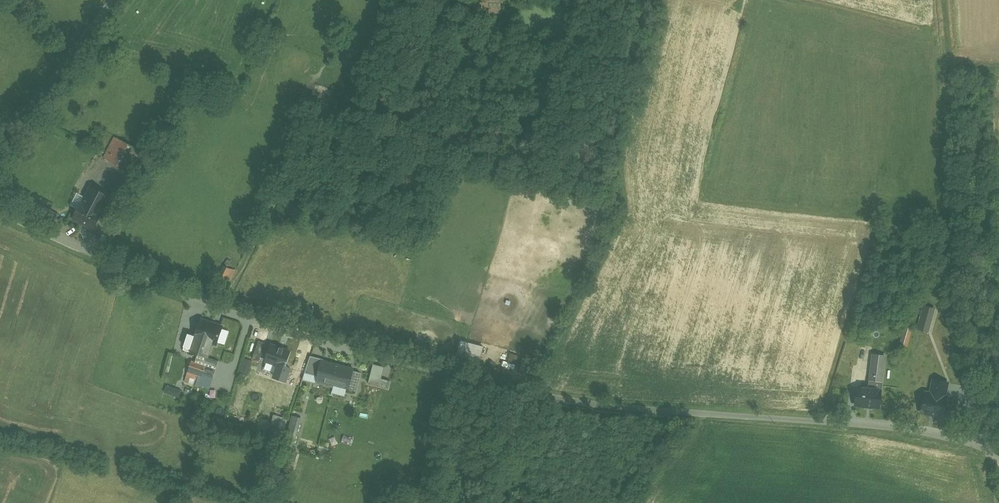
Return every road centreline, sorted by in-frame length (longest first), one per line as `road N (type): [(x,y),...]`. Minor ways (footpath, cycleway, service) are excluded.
road 1 (unclassified): [(998,453),(874,426),(536,395),(250,319),(0,212)]
road 2 (track): [(944,0),(962,353),(985,448)]
road 3 (unclassified): [(115,0),(0,149)]
road 4 (track): [(223,309),(285,185)]

